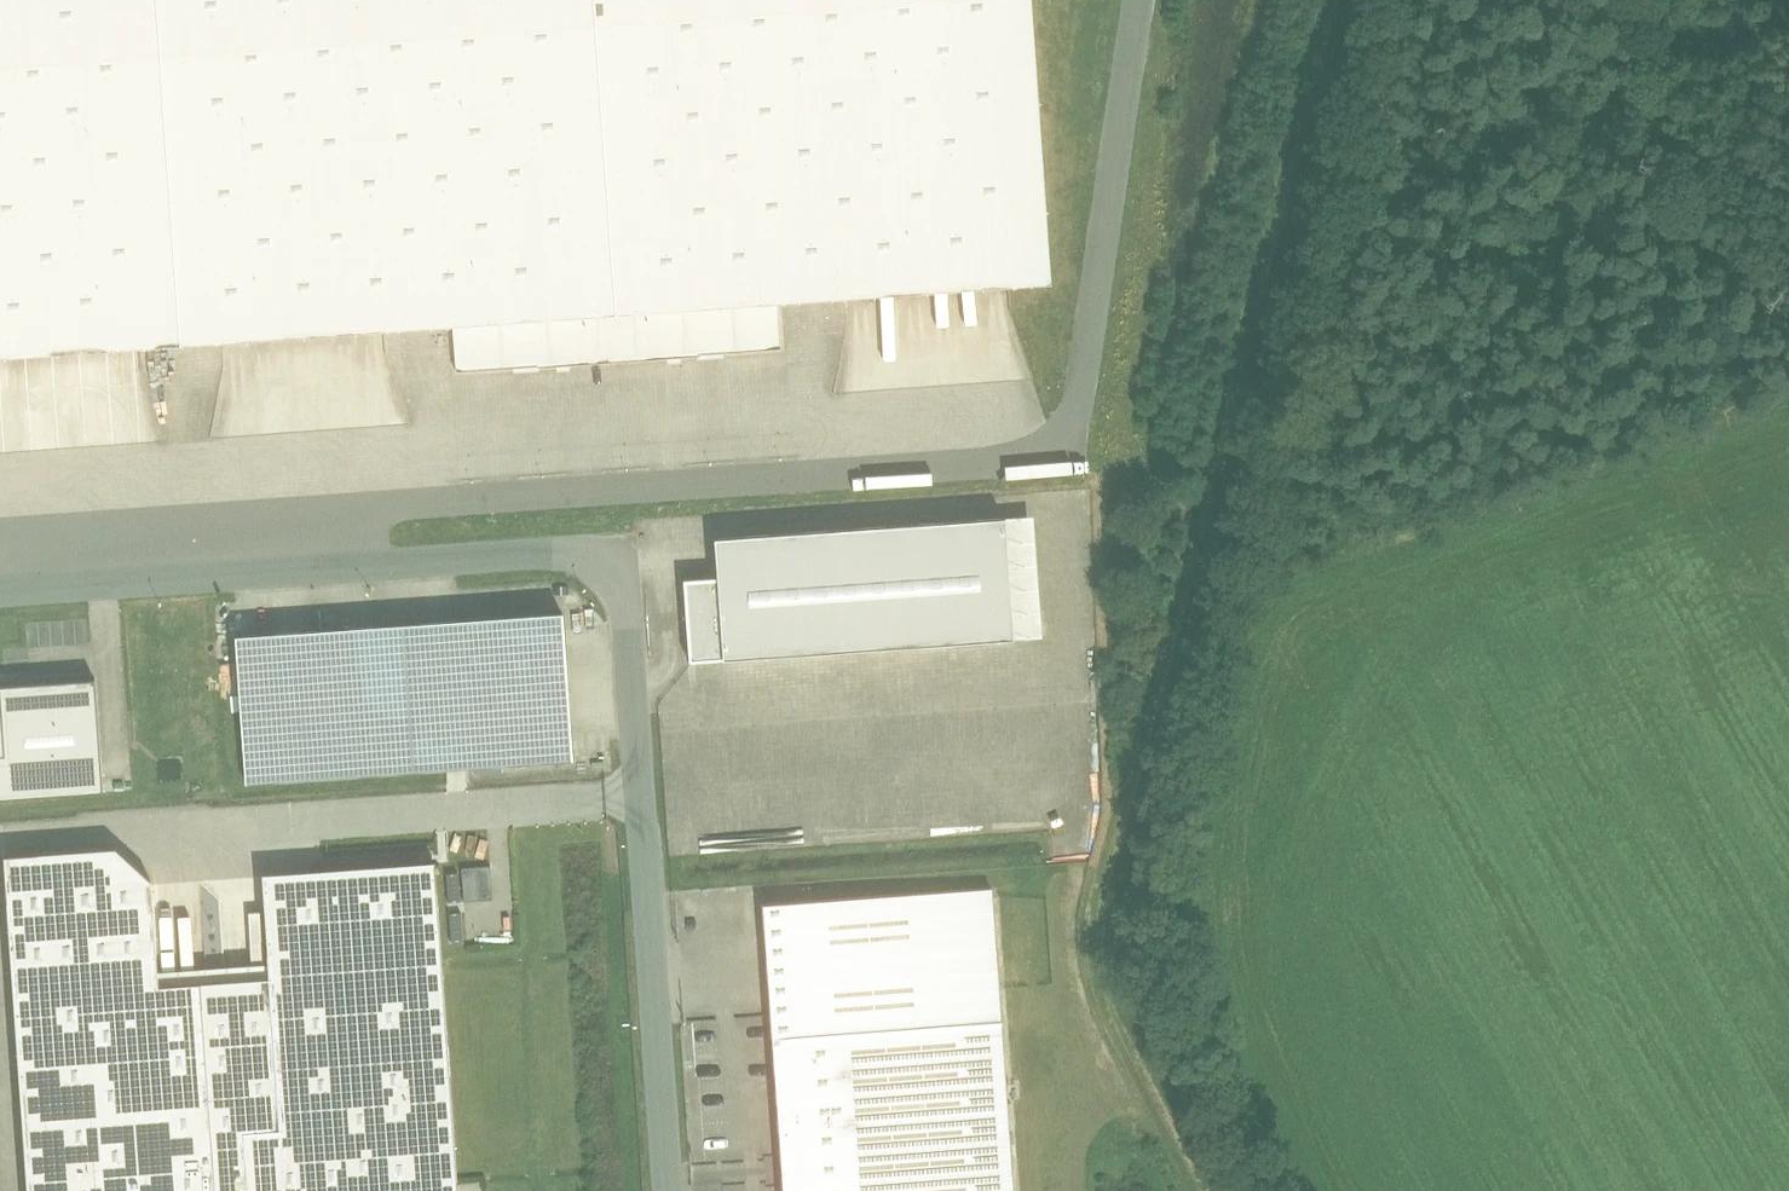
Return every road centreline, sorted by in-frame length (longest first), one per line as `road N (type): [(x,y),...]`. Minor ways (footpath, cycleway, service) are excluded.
road 1 (unclassified): [(0,592),(623,554),(670,1190)]

